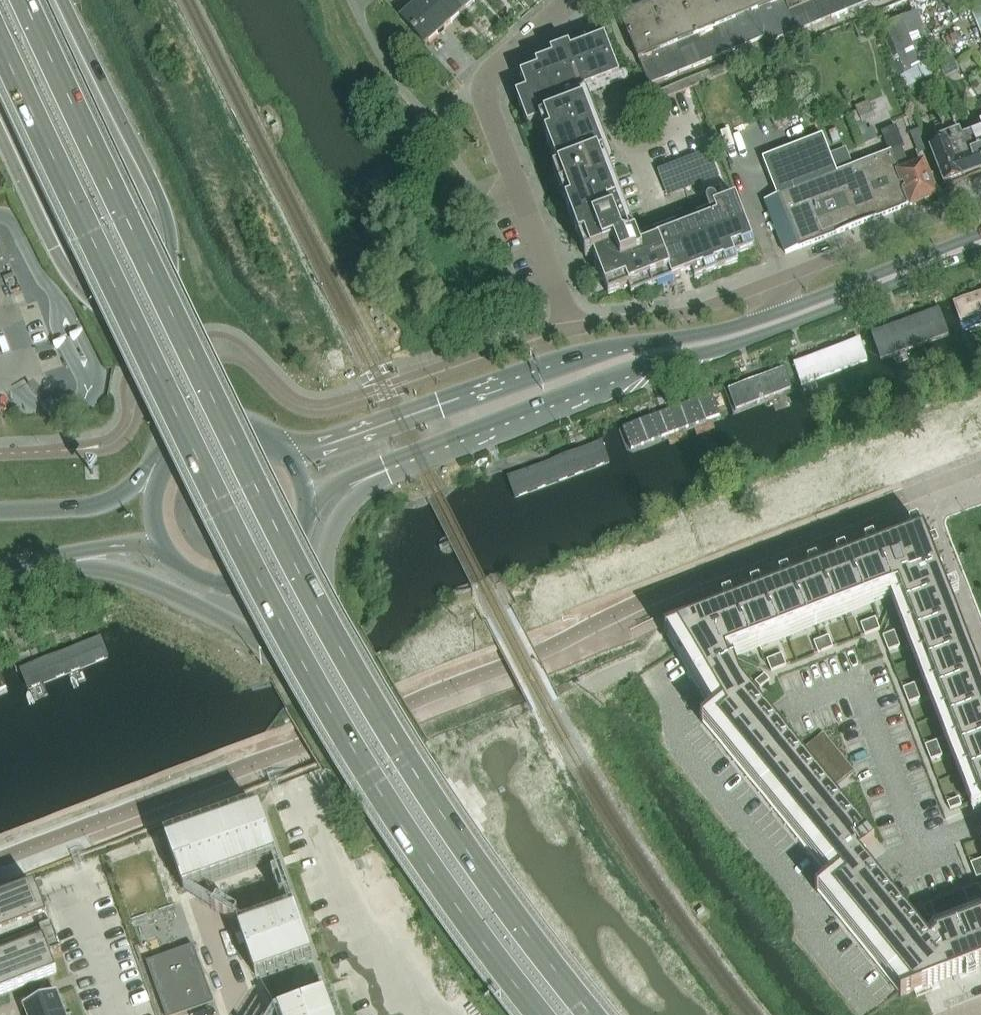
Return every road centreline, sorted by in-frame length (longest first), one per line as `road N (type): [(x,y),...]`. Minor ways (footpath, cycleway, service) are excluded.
road 1 (trunk): [(583,1014),(497,900),(351,675),(190,360),(22,0)]
road 2 (trunk): [(0,46),(264,599),(424,867),(532,1014)]
road 3 (secondary): [(390,461),(980,251)]
road 4 (residential): [(785,276),(688,312),(573,328),(487,93),(498,66),(572,0)]
road 5 (secondary): [(774,314),(563,362),(294,456)]
road 6 (trunk): [(228,423),(175,314),(164,207),(63,0)]
road 7 (secondary): [(592,1014),(474,857),(339,639)]
road 8 (secondary): [(296,668),(418,866),(527,1014)]
road 9 (trunk): [(0,133),(69,273),(138,348),(178,441)]
road 10 (secondary): [(50,558),(104,568),(205,608),(296,668)]
road 11 (secondary): [(980,233),(774,314)]
road 12 (residential): [(980,197),(785,276)]
road 13 (secondary): [(339,639),(323,560),(331,532),(390,461)]
road 14 (secondary): [(158,463),(105,502),(0,511)]

